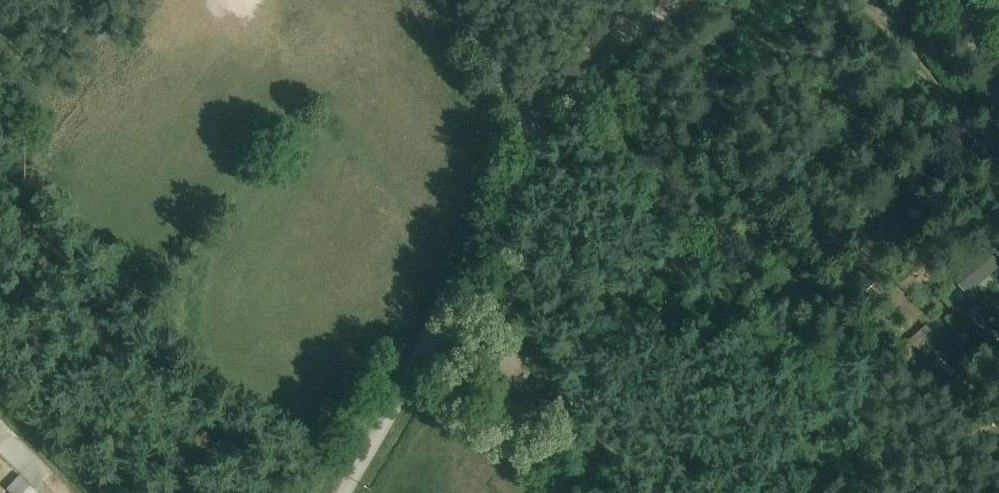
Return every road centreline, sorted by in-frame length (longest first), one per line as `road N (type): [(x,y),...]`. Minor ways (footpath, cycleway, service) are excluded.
road 1 (unclassified): [(344,492),(455,300)]
road 2 (track): [(866,0),(998,161)]
road 3 (track): [(455,300),(532,160),(532,118)]
road 4 (track): [(532,118),(676,0)]
road 5 (track): [(442,0),(532,118)]
road 6 (track): [(0,393),(101,492)]

